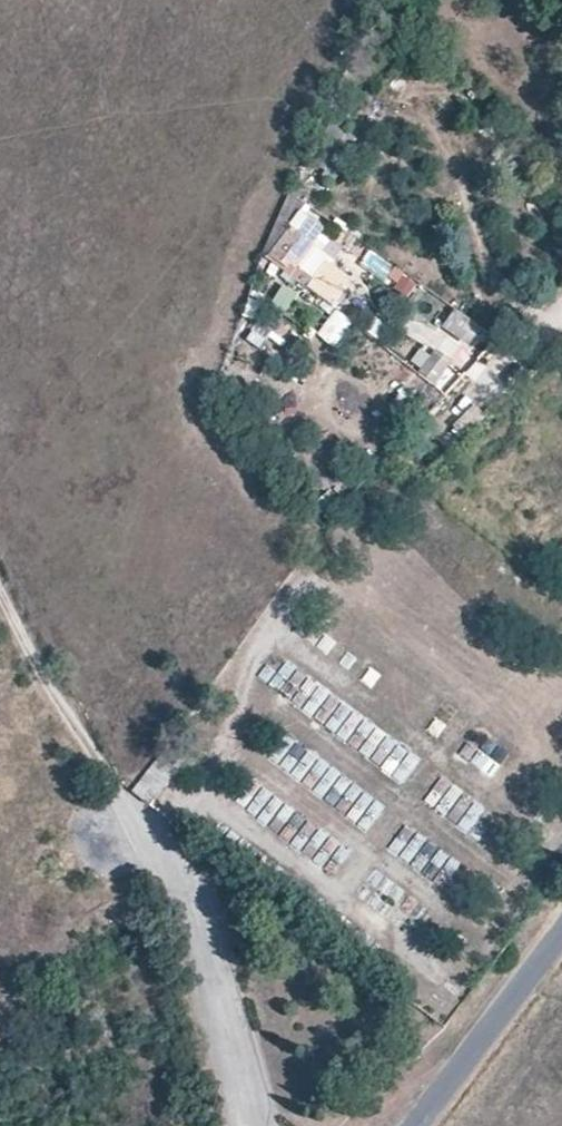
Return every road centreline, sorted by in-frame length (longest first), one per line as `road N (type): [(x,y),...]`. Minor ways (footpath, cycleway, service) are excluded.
road 1 (track): [(0,587),(135,814)]
road 2 (tertiary): [(418,1125),(561,930)]

